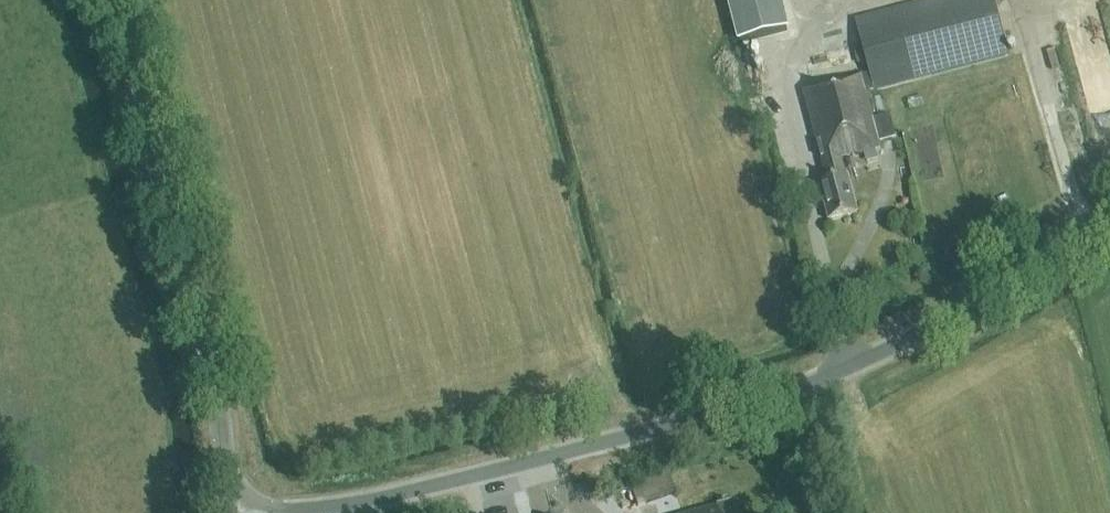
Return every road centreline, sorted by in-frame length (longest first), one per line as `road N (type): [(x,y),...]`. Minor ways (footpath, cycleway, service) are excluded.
road 1 (tertiary): [(295,512),(392,498),(807,395),(913,345),(1109,228)]
road 2 (tertiary): [(227,512),(210,367),(121,0)]

